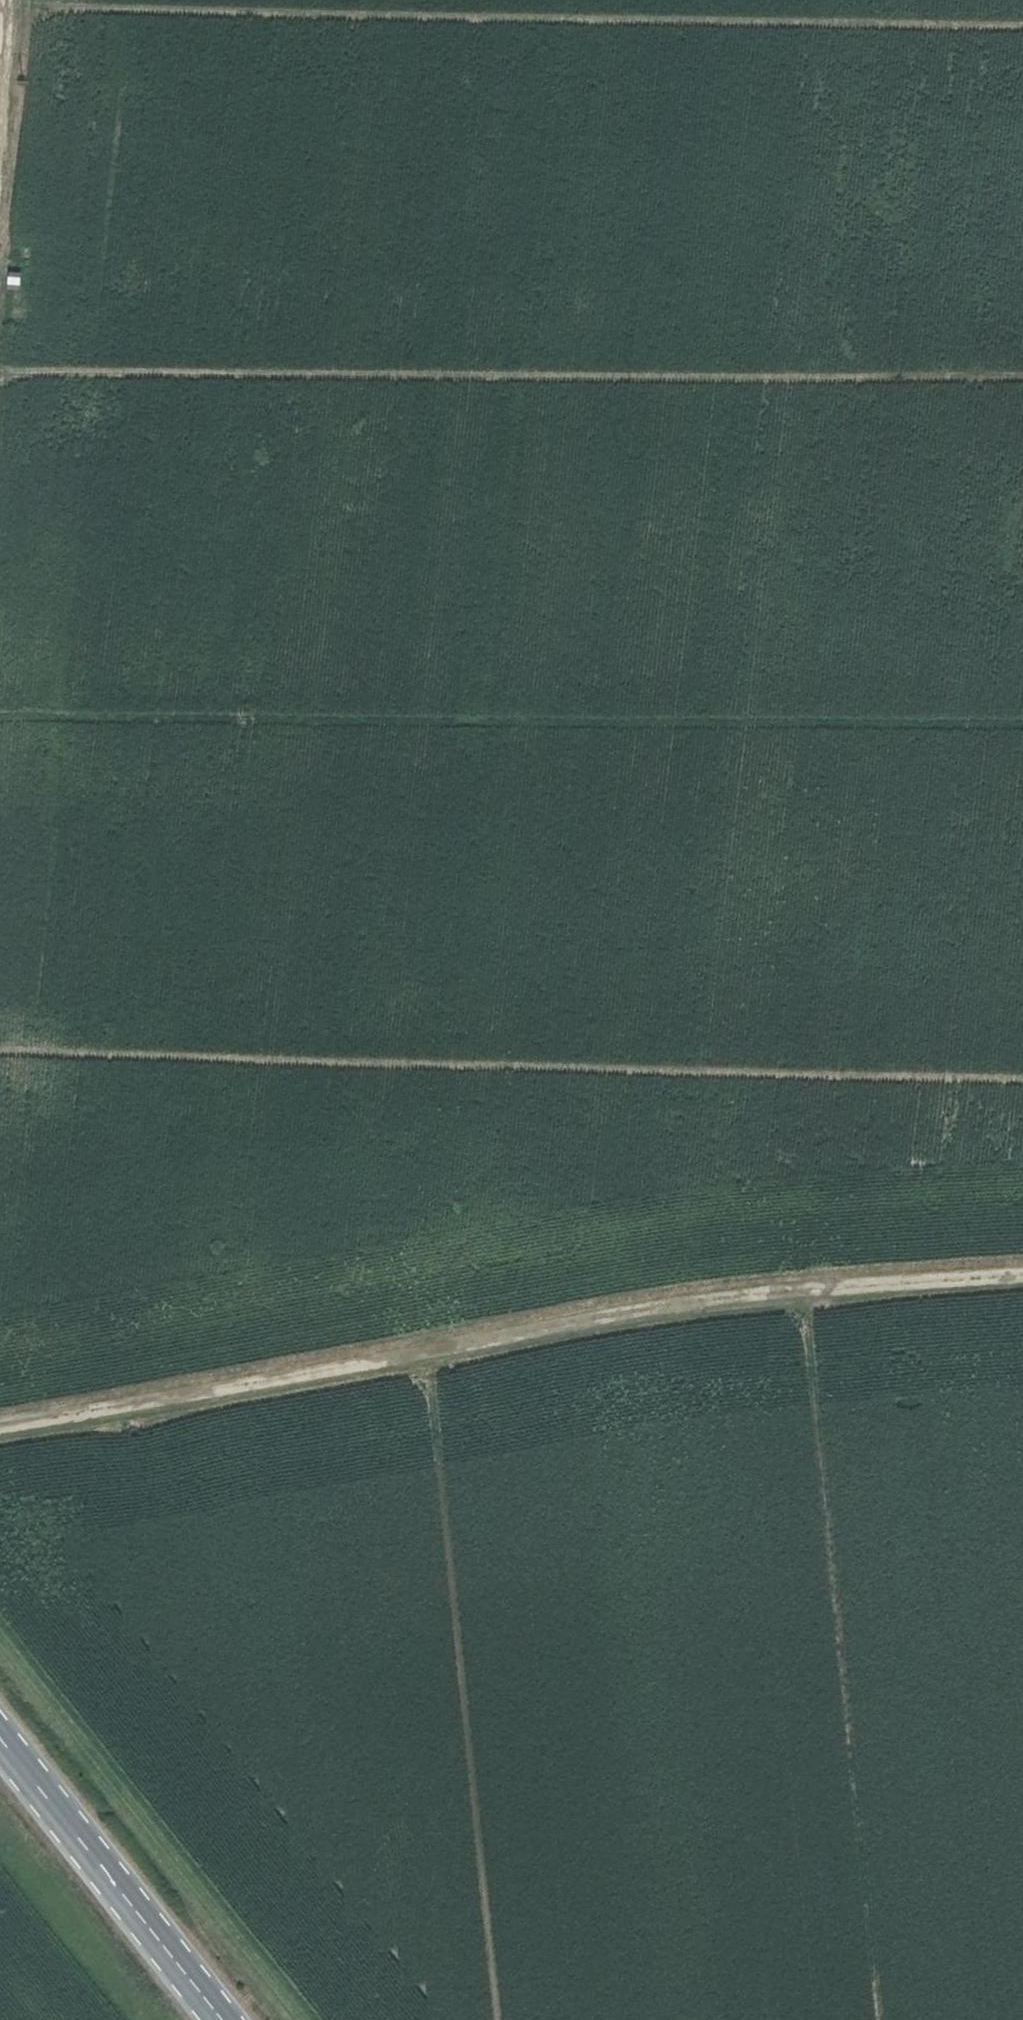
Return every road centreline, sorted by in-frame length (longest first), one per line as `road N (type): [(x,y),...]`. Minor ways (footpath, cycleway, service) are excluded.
road 1 (track): [(0,1429),(64,1410),(723,1299),(1022,1279)]
road 2 (secondary): [(0,1743),(220,2019)]

